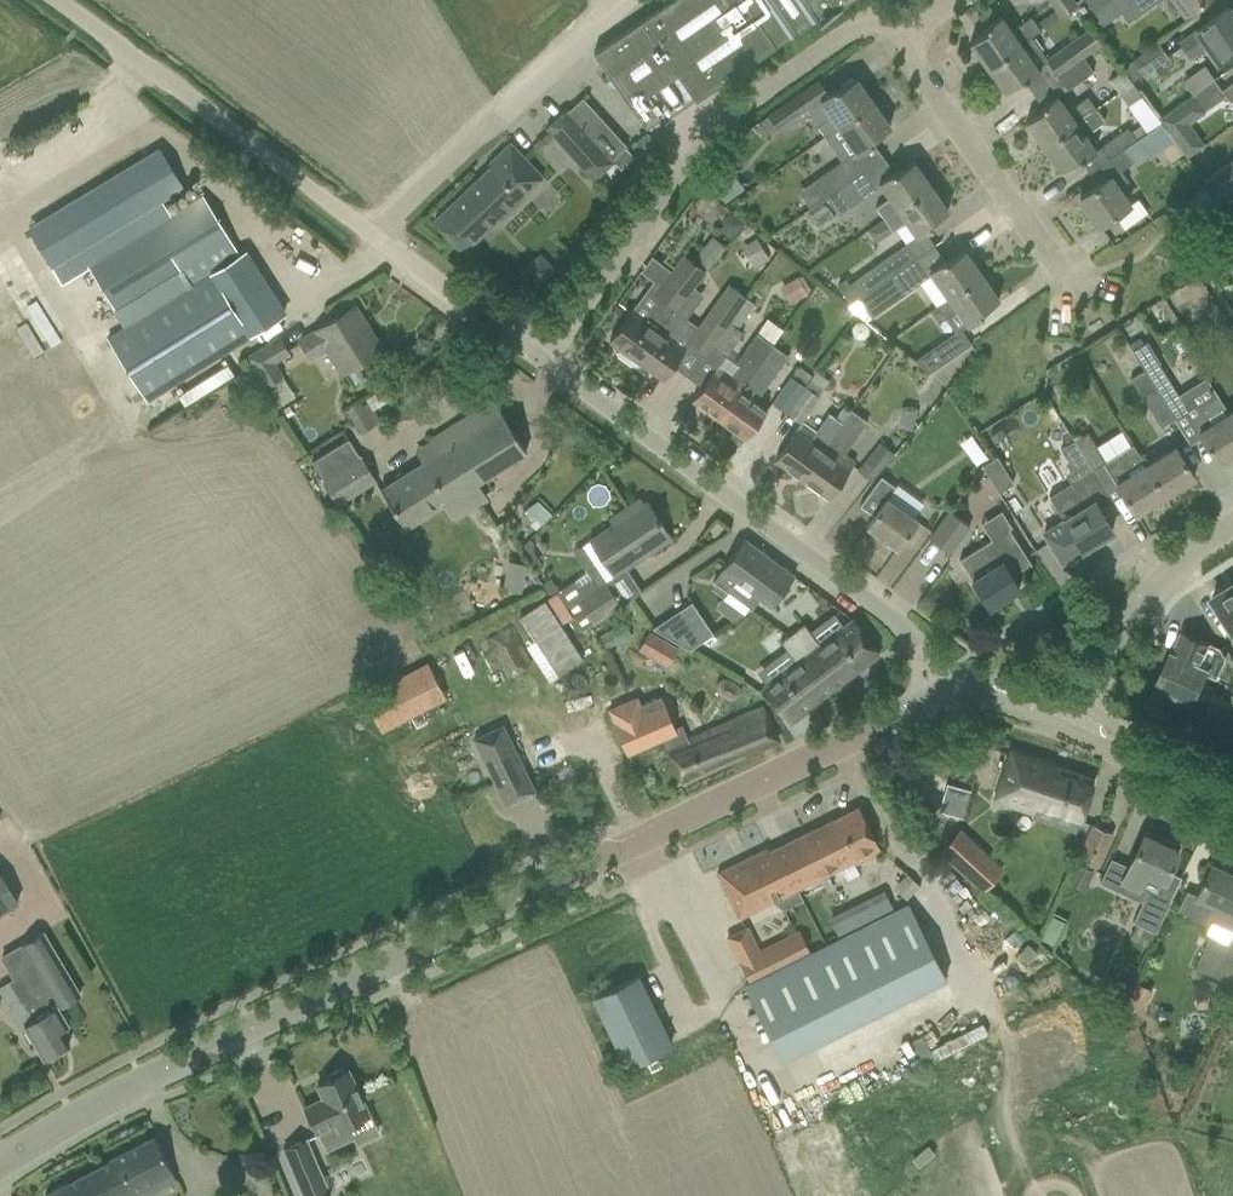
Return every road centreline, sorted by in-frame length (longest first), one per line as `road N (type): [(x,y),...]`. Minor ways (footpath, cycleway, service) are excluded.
road 1 (tertiary): [(0,1166),(119,1094),(936,700)]
road 2 (residential): [(936,700),(919,652),(890,616),(545,359)]
road 3 (residential): [(893,43),(869,16),(856,16),(721,118),(545,359)]
road 4 (unclassified): [(374,237),(614,0)]
road 5 (residential): [(1067,284),(893,43)]
road 6 (residential): [(1089,710),(1142,602),(1191,553),(1232,525)]
road 7 (track): [(243,139),(58,0)]
road 8 (residential): [(545,359),(374,237)]
road 9 (residential): [(374,237),(243,139)]

